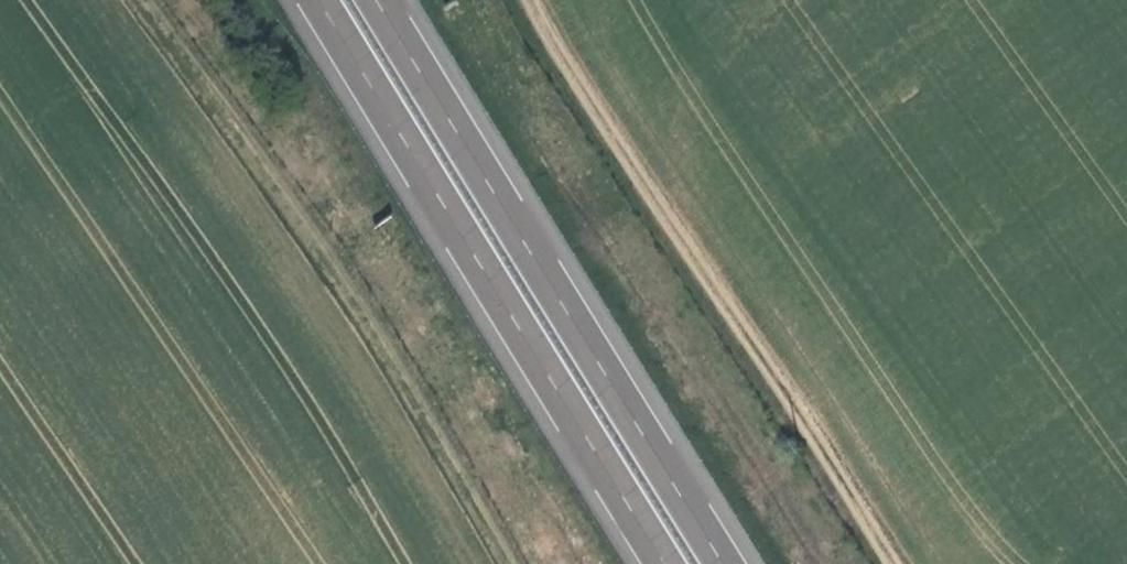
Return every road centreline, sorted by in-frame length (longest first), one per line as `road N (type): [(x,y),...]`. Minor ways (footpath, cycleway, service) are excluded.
road 1 (track): [(891,563),(520,0)]
road 2 (track): [(148,0),(331,260),(514,563)]
road 3 (motorway): [(736,563),(390,0)]
road 4 (motorway): [(330,0),(676,563)]

